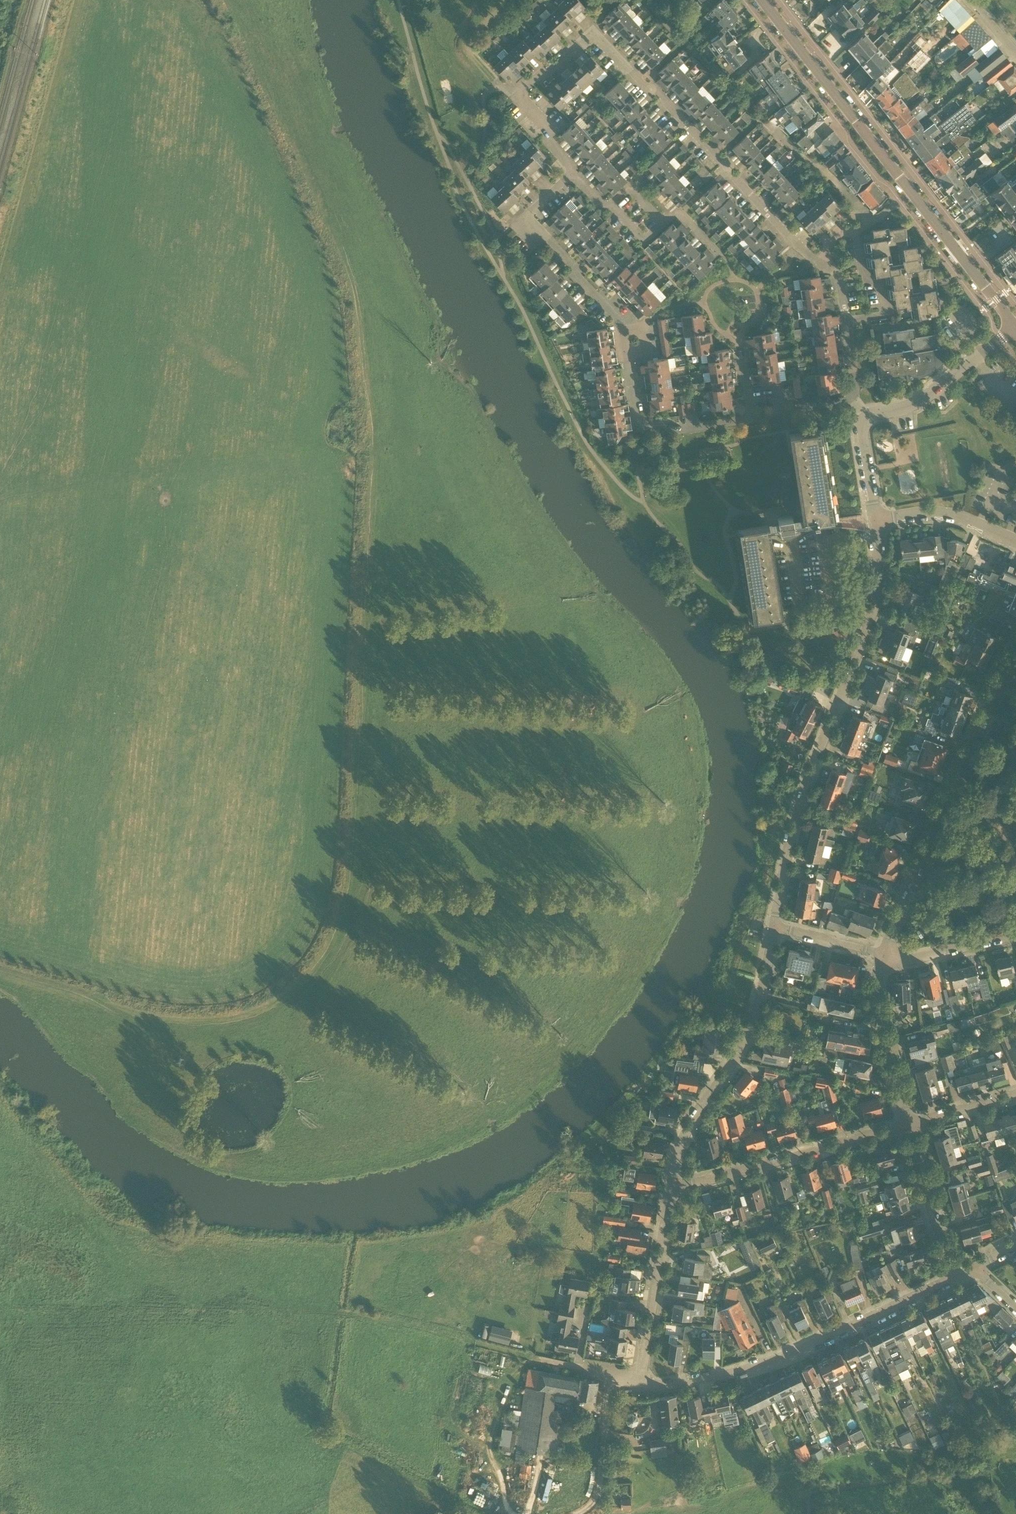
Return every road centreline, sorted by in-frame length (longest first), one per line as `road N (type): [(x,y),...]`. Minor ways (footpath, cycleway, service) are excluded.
road 1 (residential): [(883,958),(1015,651)]
road 2 (residential): [(640,1385),(740,1370),(952,1279)]
road 3 (residential): [(773,930),(793,818),(864,635)]
road 4 (residential): [(636,419),(623,326),(526,219),(574,175)]
road 5 (residential): [(675,1191),(694,1129),(747,1039),(773,930)]
road 6 (residential): [(718,158),(595,37),(521,95)]
road 7 (tertiary): [(913,196),(763,0)]
road 8 (residential): [(675,1191),(908,1129)]
road 9 (residential): [(913,196),(871,225),(760,120)]
road 10 (residential): [(640,1385),(675,1191)]
road 11 (residential): [(865,417),(918,403),(1011,325)]
road 12 (residential): [(908,1129),(875,998),(883,958)]
road 13 (tertiary): [(1011,325),(913,196)]
road 14 (residential): [(952,1279),(908,1129)]
road 15 (residential): [(852,400),(857,387),(841,282),(814,262)]
road 16 (track): [(614,1376),(602,1481),(597,1502),(582,1513)]
road 17 (residential): [(1015,542),(929,514),(875,522)]
road 18 (residential): [(814,262),(718,158)]
road 19 (residential): [(883,958),(925,962),(1015,937)]

